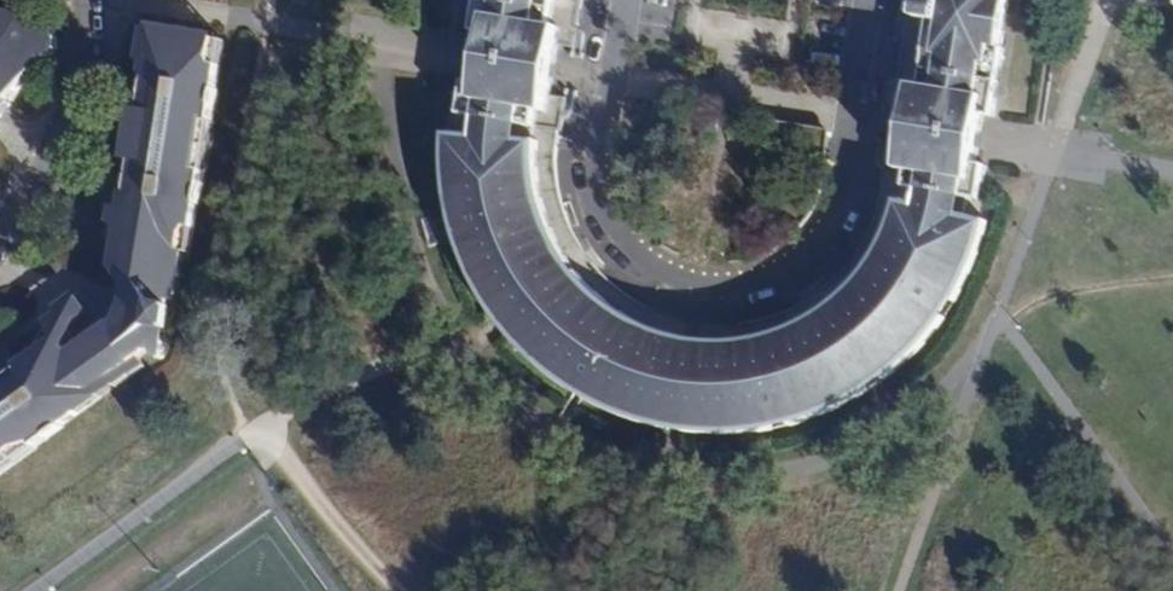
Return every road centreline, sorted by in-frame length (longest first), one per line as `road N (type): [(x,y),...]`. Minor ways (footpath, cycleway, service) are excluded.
road 1 (residential): [(868,0),(837,204),(820,232),(778,270),(718,286),(669,271),(640,251),(603,191),(627,0)]

